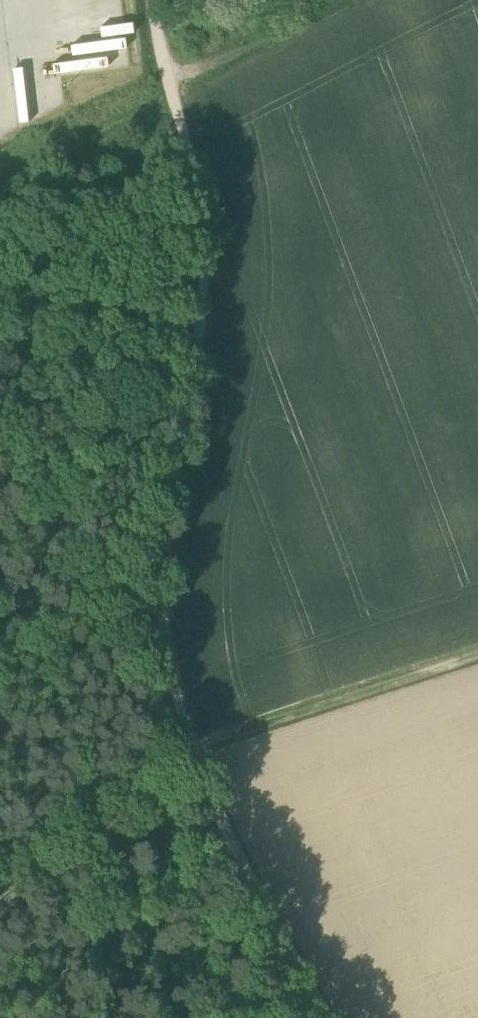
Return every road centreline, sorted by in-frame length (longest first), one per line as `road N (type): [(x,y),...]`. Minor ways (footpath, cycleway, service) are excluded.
road 1 (track): [(193,758),(156,582),(200,267),(170,89)]
road 2 (track): [(477,661),(193,758)]
road 3 (track): [(193,758),(322,1017)]
road 4 (track): [(169,85),(0,182)]
road 5 (track): [(170,89),(335,0)]

